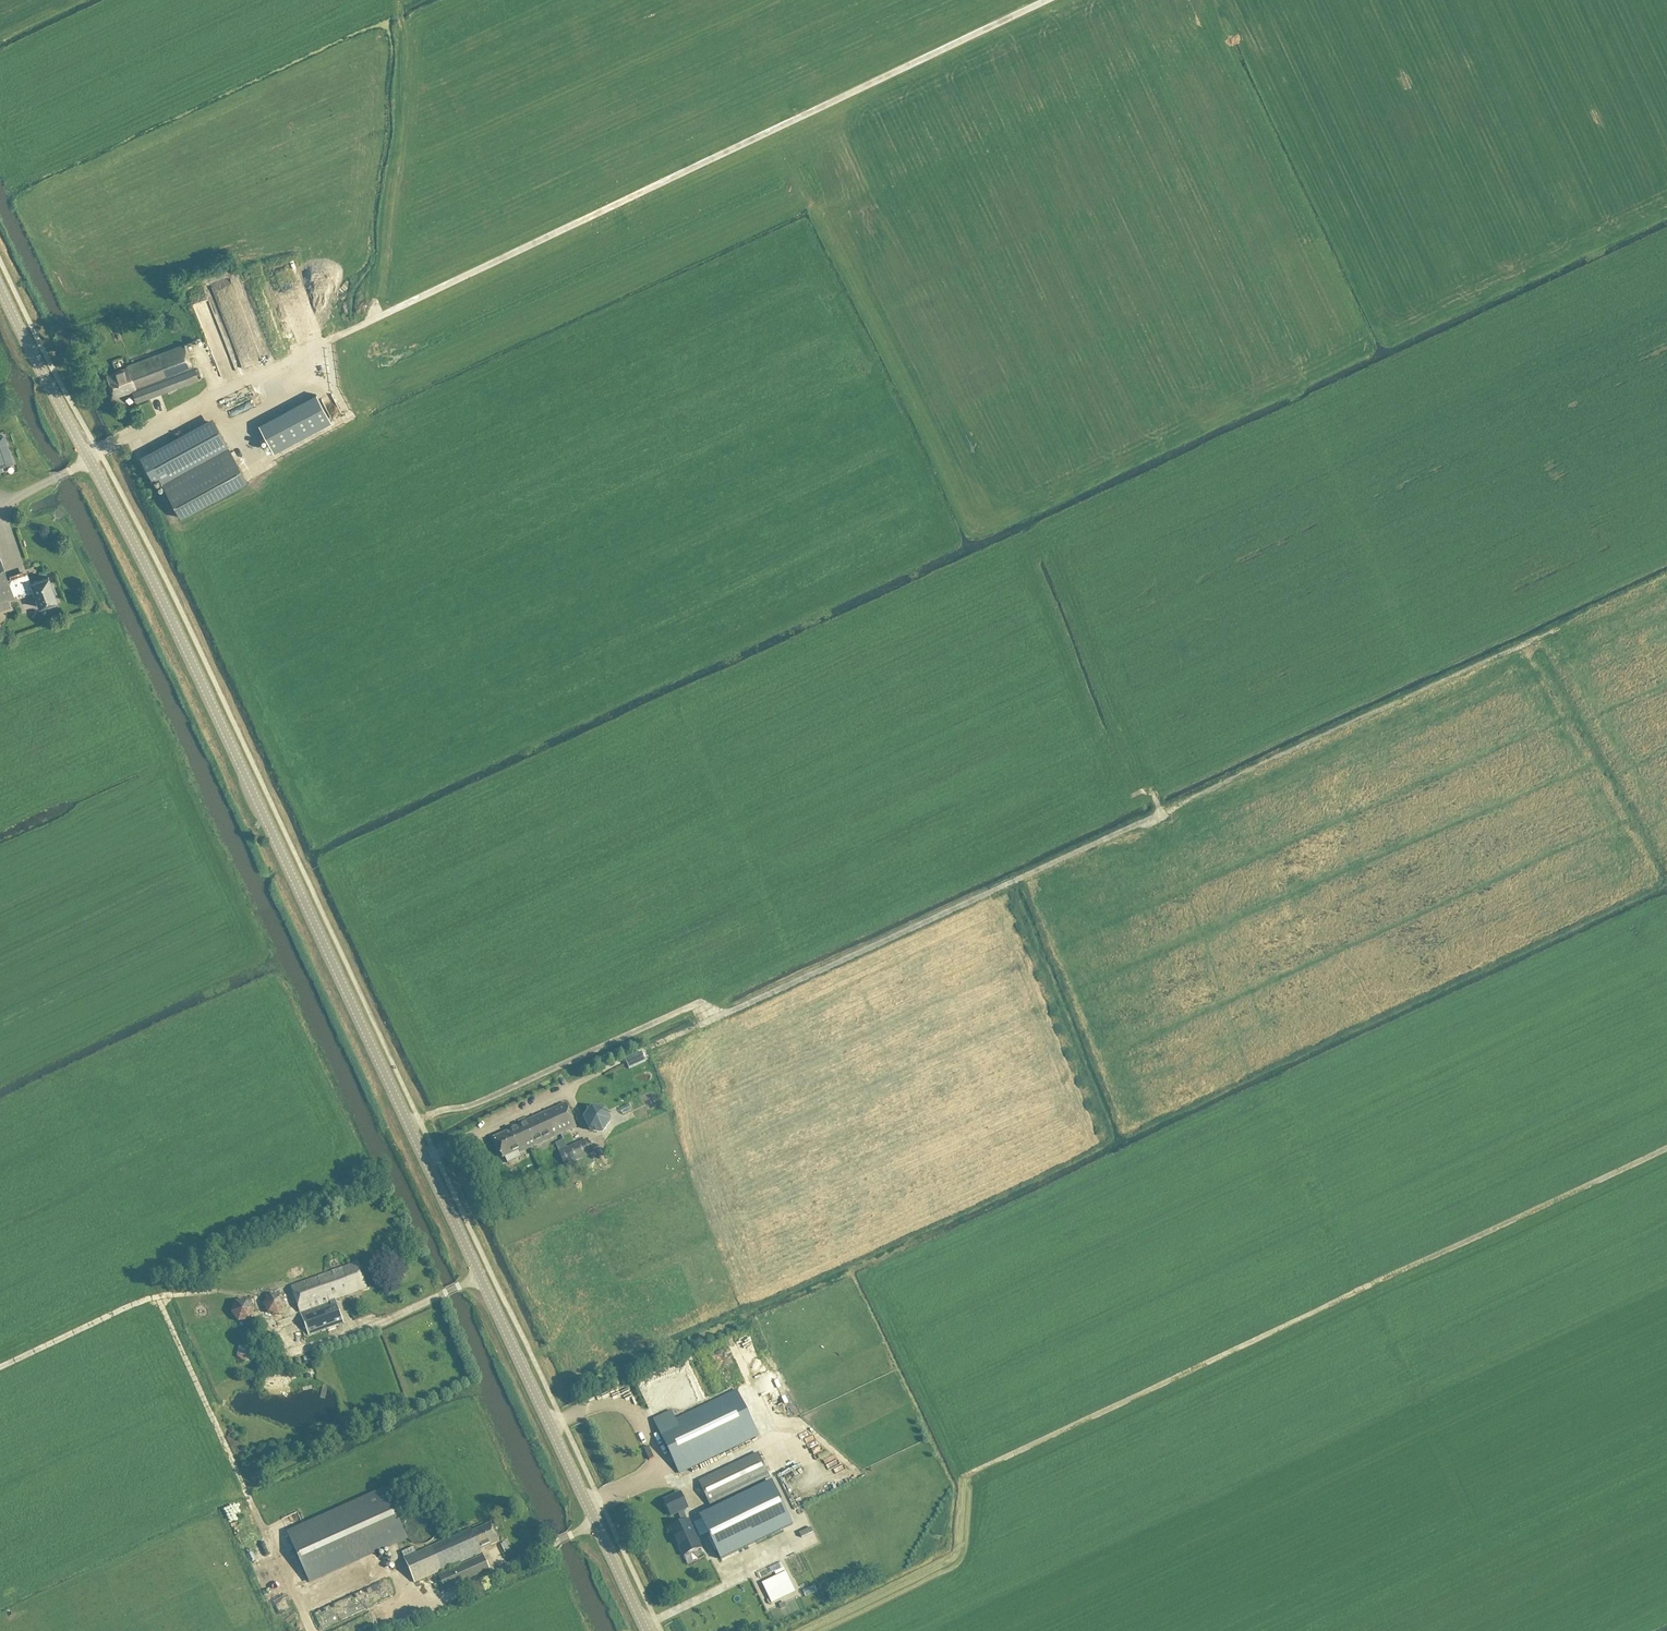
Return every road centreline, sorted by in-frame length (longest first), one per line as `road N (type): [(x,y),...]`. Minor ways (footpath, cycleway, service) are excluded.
road 1 (tertiary): [(646,1630),(184,645),(0,289)]
road 2 (track): [(1047,0),(310,350)]
road 3 (track): [(311,1630),(157,1297)]
road 4 (track): [(285,1289),(157,1297),(0,1367)]
road 5 (track): [(399,152),(376,318)]

